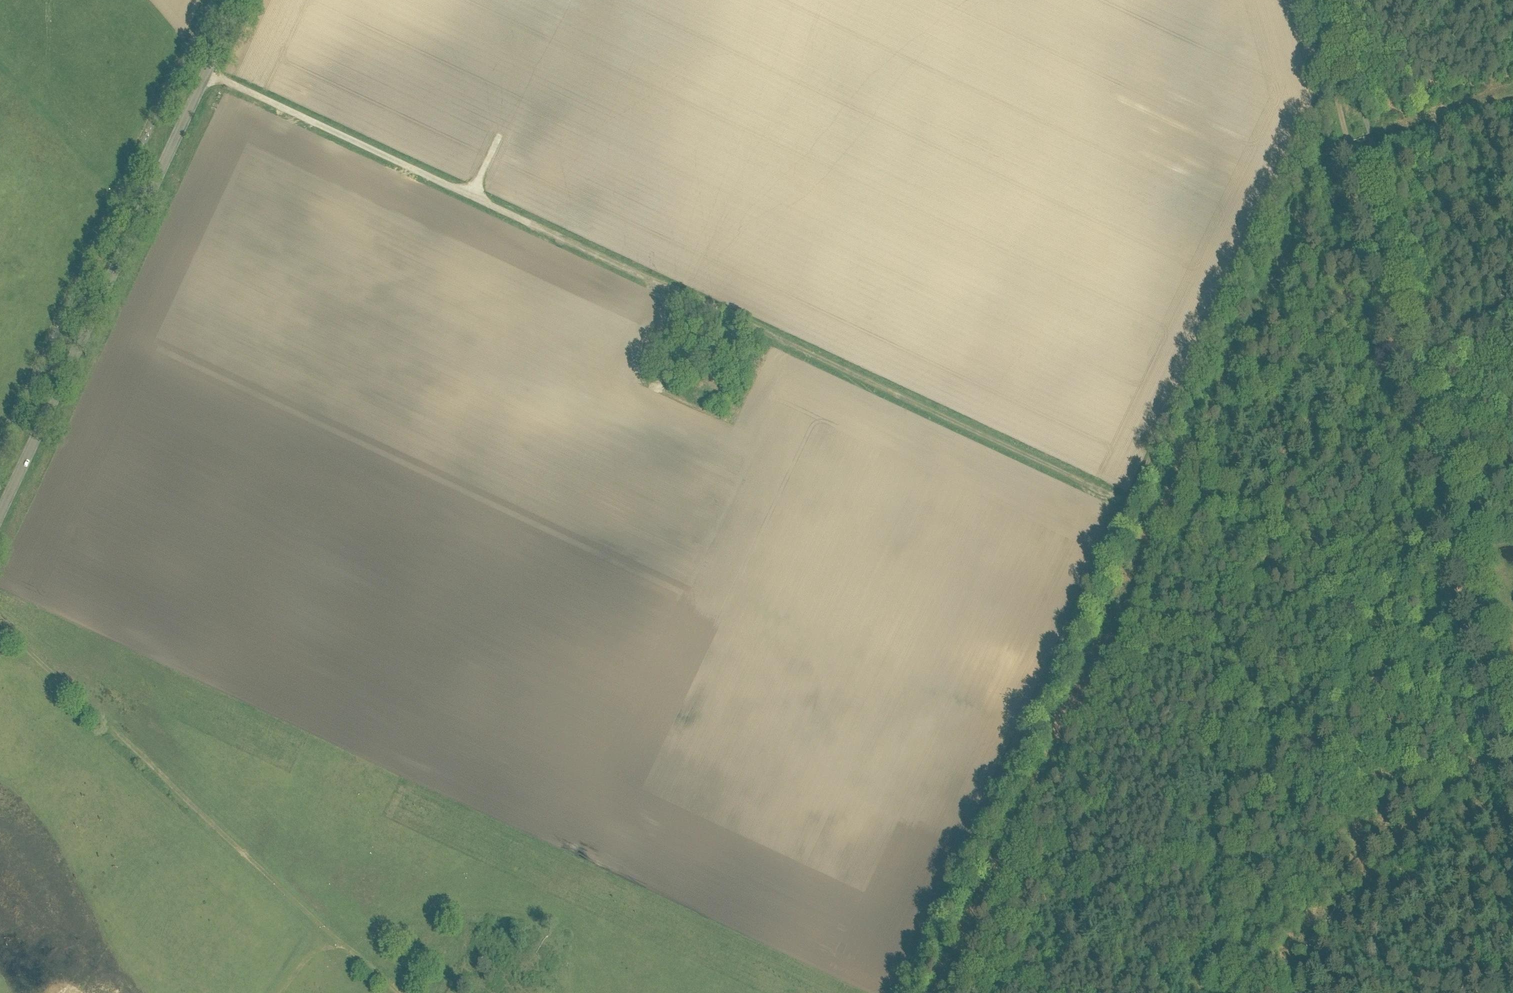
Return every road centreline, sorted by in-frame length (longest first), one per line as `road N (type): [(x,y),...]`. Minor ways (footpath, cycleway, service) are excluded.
road 1 (track): [(208,73),(1129,502)]
road 2 (track): [(1336,96),(1321,102),(1308,124),(896,992)]
road 3 (track): [(1512,764),(1311,0)]
road 4 (tertiary): [(0,515),(242,0)]
road 5 (track): [(0,627),(395,992)]
road 6 (track): [(1505,734),(1260,992)]
road 7 (track): [(1512,100),(1351,154)]

